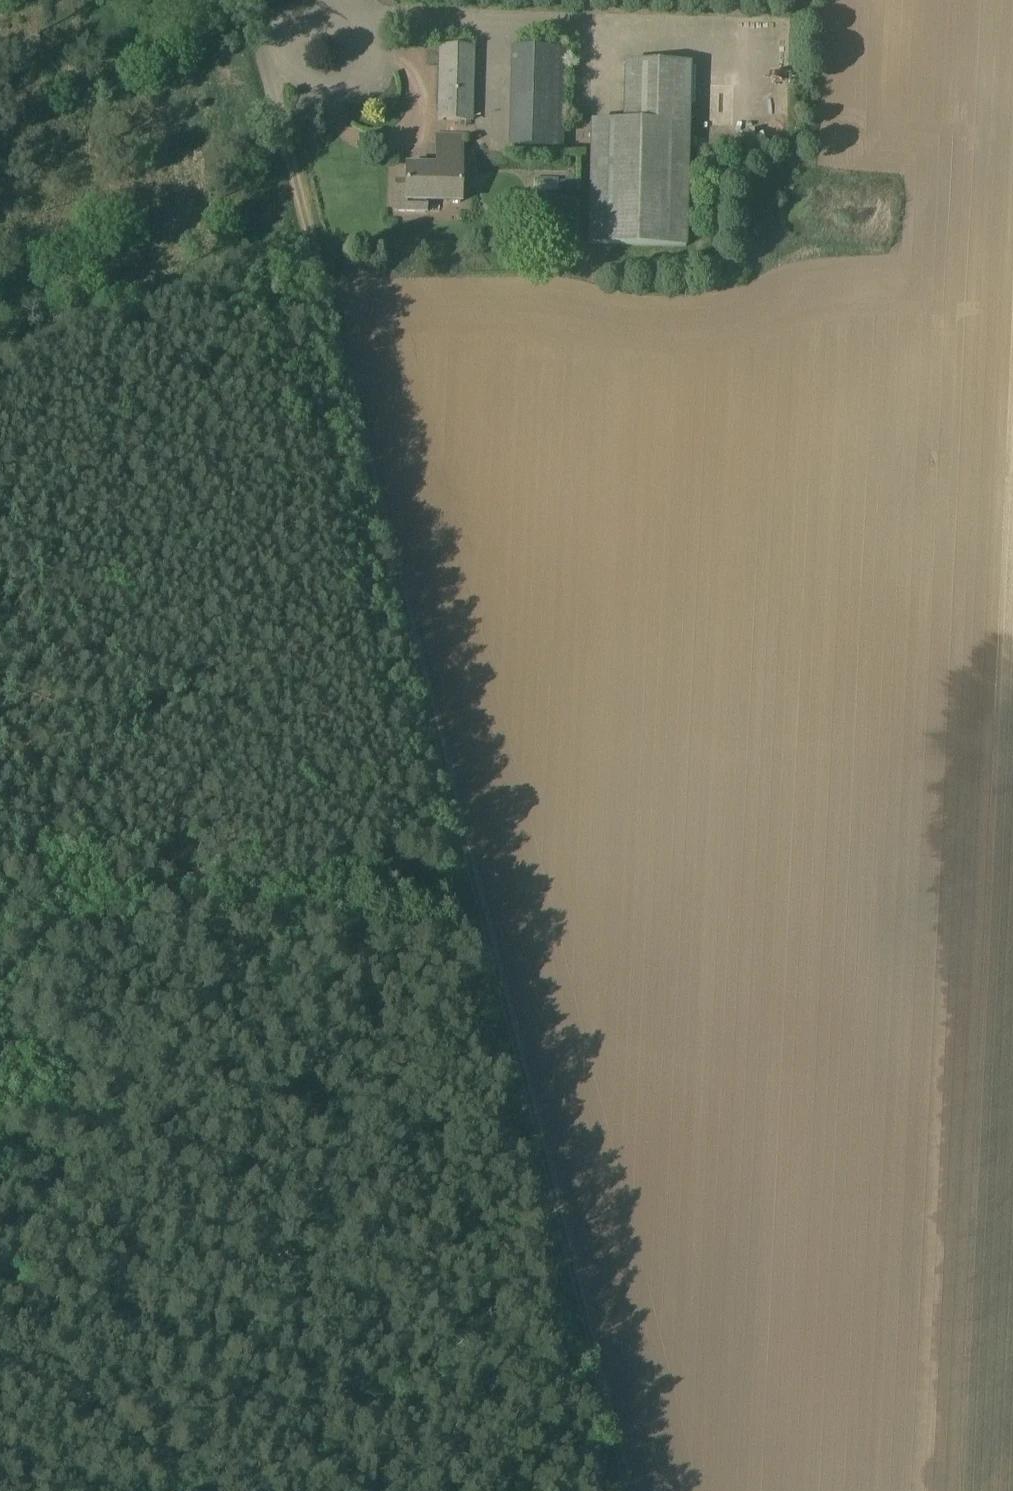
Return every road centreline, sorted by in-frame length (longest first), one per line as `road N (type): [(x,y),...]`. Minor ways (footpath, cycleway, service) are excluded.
road 1 (track): [(630,1490),(272,113)]

